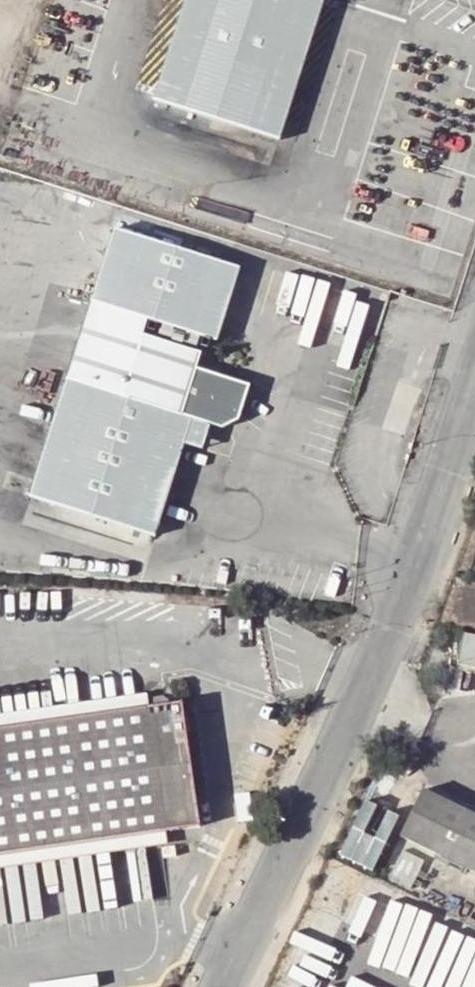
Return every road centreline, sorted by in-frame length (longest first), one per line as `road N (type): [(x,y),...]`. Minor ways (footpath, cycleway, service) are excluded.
road 1 (residential): [(219,986),(405,578),(474,374)]

